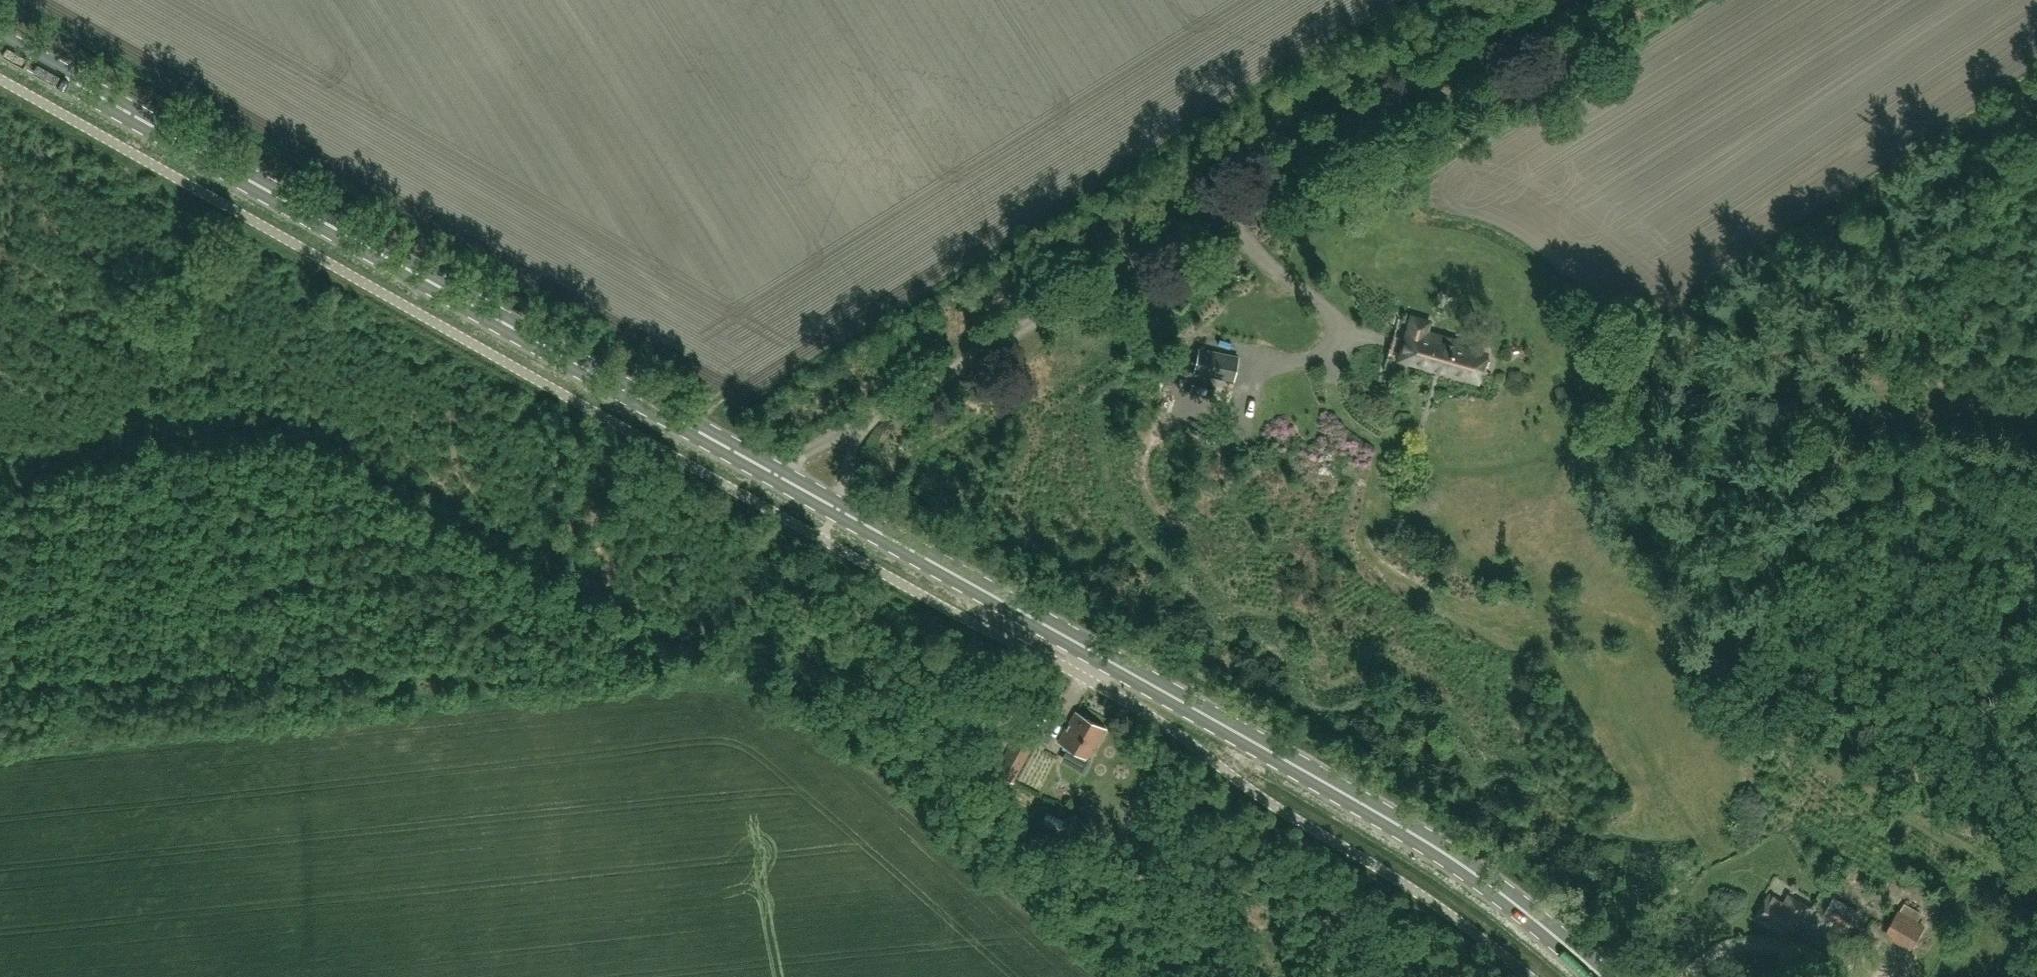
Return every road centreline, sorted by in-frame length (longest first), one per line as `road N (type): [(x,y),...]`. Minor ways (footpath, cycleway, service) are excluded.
road 1 (primary): [(1602,976),(1415,835),(0,32)]

